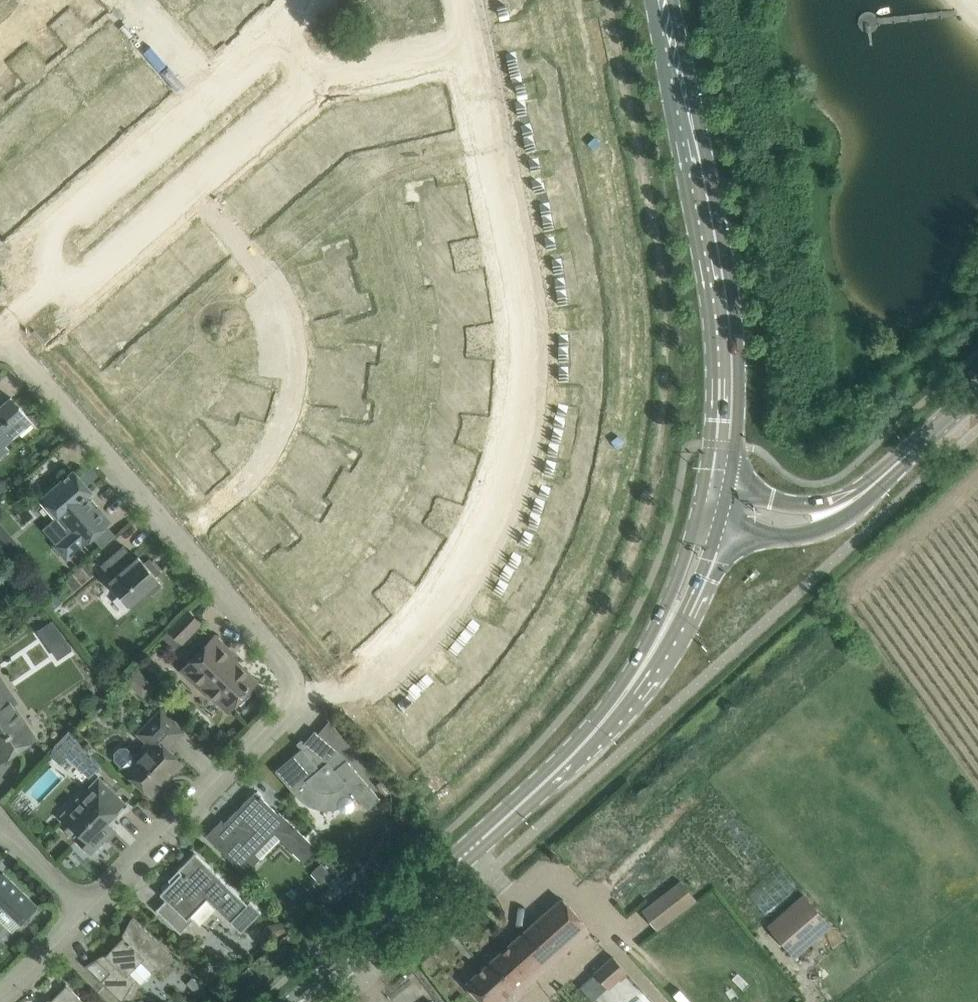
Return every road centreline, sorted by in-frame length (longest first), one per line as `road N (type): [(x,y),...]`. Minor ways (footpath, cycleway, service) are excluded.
road 1 (residential): [(472,42),(523,278),(529,353),(516,456),(463,581),(421,641),(374,680),(295,694)]
road 2 (secondary): [(302,1001),(565,771),(627,701),(667,639),(714,533)]
road 3 (secondary): [(720,495),(727,341),(665,0)]
road 4 (residential): [(472,42),(315,74),(90,279),(62,275)]
road 5 (residential): [(2,331),(289,663),(295,694)]
road 6 (residential): [(312,0),(51,230),(48,259),(62,275)]
road 7 (residential): [(295,694),(88,911)]
road 8 (tertiary): [(839,509),(977,391)]
road 9 (tertiary): [(714,533),(800,535),(839,509)]
road 10 (residential): [(88,911),(0,996)]
road 11 (tertiary): [(839,509),(720,495)]

